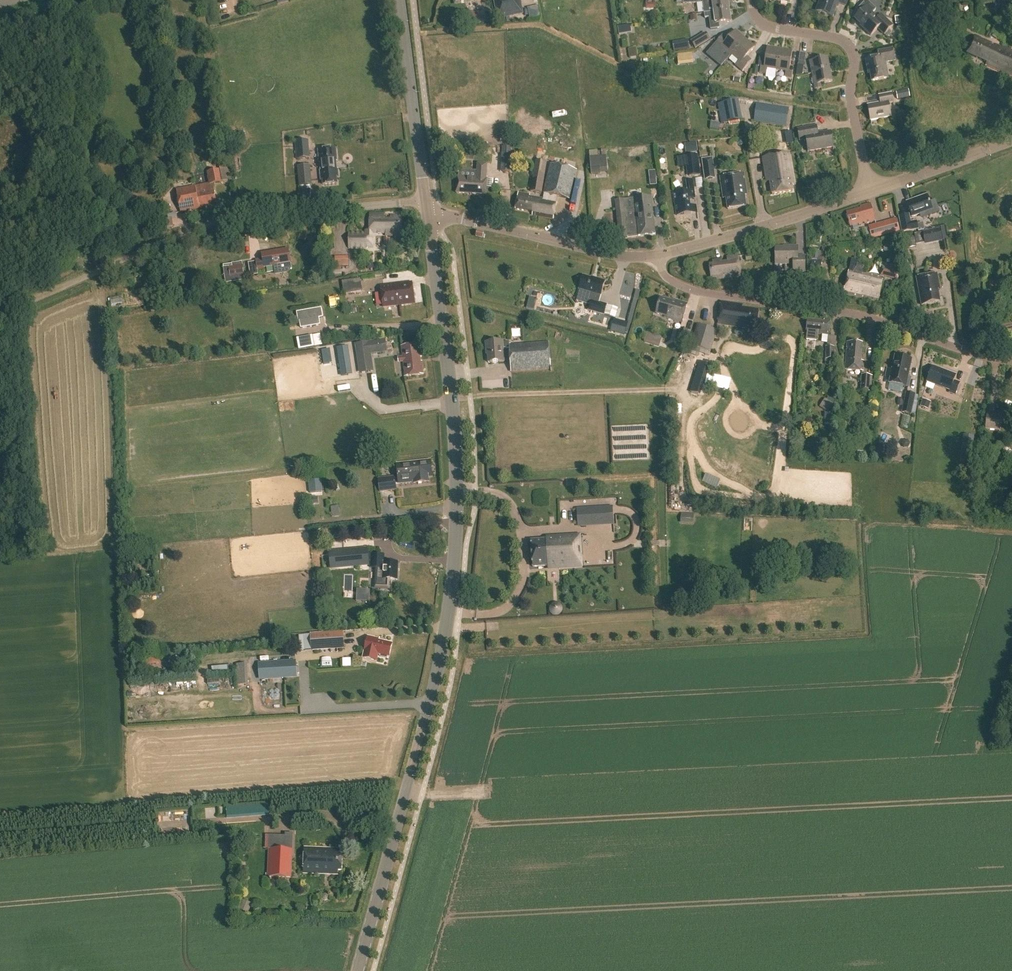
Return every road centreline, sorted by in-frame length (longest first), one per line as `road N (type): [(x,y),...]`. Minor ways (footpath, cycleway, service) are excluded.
road 1 (tertiary): [(358,970),(443,650),(453,570),(457,484),(427,208)]
road 2 (residential): [(427,208),(412,202),(217,220),(0,313)]
road 3 (residential): [(1011,360),(852,313),(689,288),(662,270),(659,254)]
road 4 (tertiary): [(439,214),(619,256),(659,254)]
road 5 (residential): [(864,153),(850,100),(850,47),(762,23),(752,0)]
road 6 (tertiary): [(659,254),(861,194)]
road 7 (tertiary): [(427,208),(400,0)]

